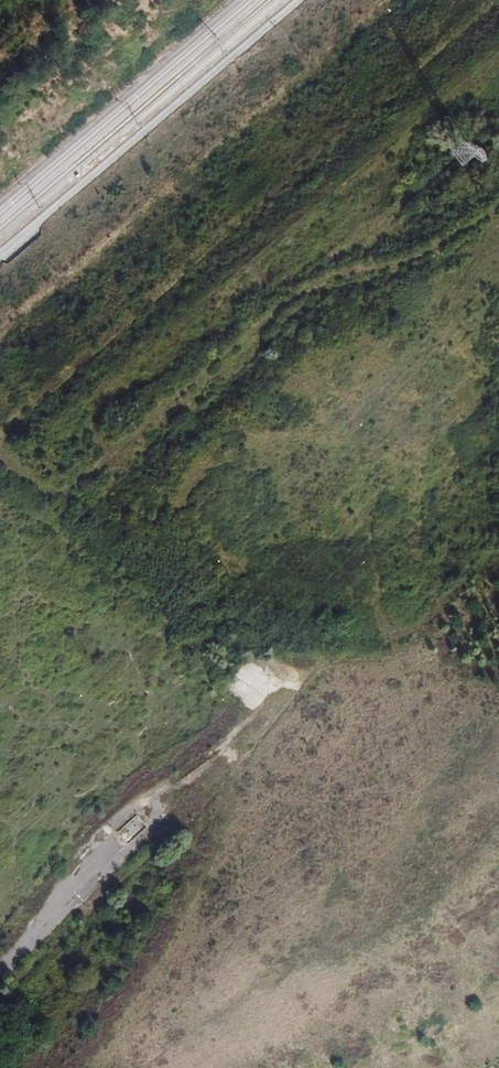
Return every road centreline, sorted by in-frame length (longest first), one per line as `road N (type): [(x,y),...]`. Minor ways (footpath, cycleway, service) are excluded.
road 1 (track): [(498,0),(0,431)]
road 2 (track): [(0,335),(395,0)]
road 3 (track): [(67,903),(102,816),(149,770),(282,679)]
road 4 (unclassified): [(0,967),(114,857)]

